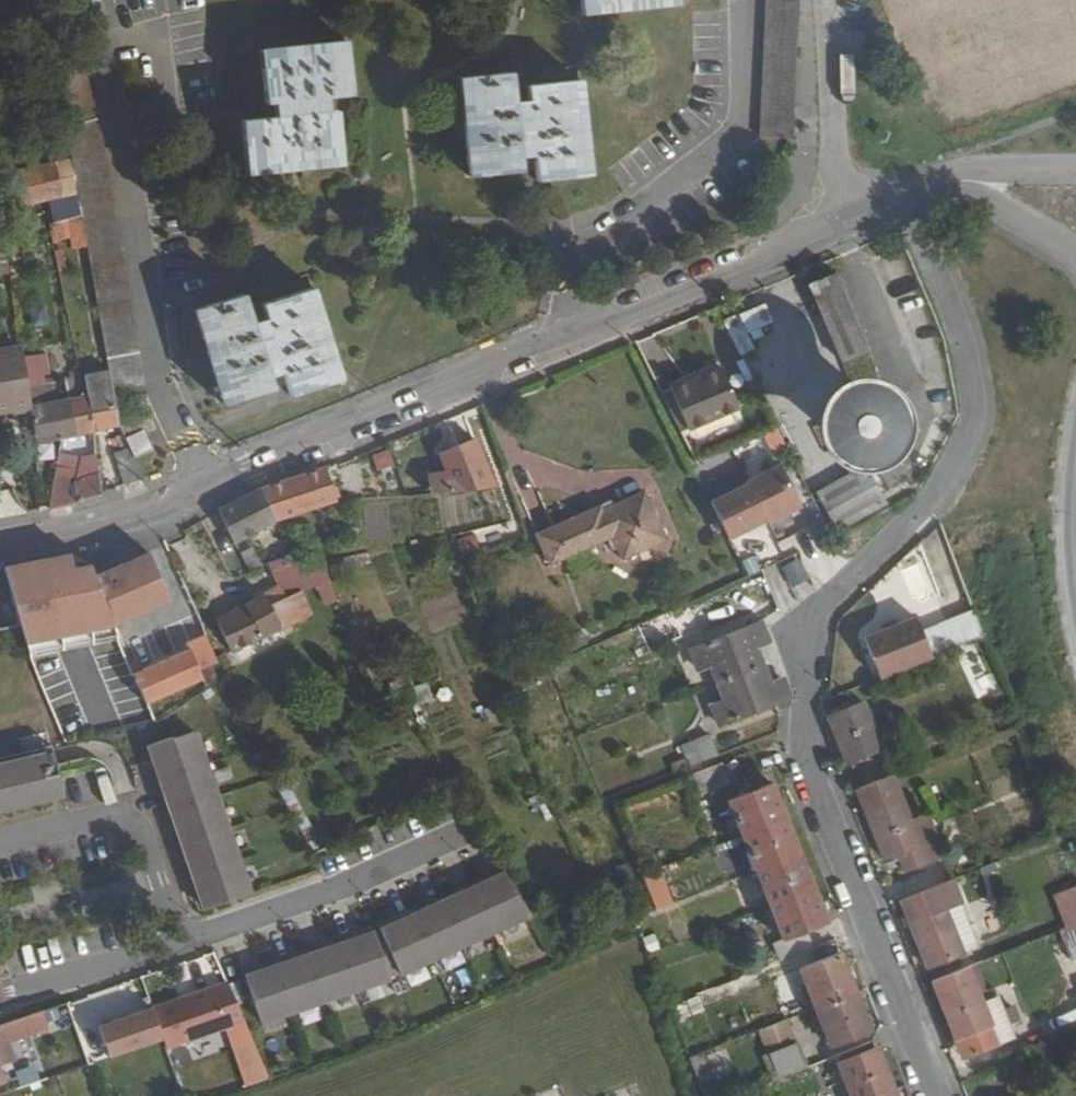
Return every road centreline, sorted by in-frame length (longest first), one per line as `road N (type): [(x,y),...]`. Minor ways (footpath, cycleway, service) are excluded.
road 1 (residential): [(940,1095),(810,759),(810,622),(830,595),(941,500),(977,413),(965,338),(906,199)]
road 2 (residential): [(566,343),(572,264),(736,135),(745,0)]
road 3 (tertiary): [(566,343),(204,490)]
road 4 (residential): [(204,490),(160,382),(122,131)]
road 5 (residential): [(463,834),(180,941)]
road 6 (tertiary): [(826,235),(566,343)]
road 7 (residential): [(180,941),(148,839),(134,824),(114,816),(0,843)]
road 8 (unclassified): [(840,0),(826,235)]
road 9 (tertiary): [(204,490),(134,516),(0,542)]
road 10 (residential): [(122,131),(171,120),(163,25),(103,40)]
road 11 (residential): [(0,994),(180,941)]
road 12 (tertiary): [(951,178),(1075,255)]
road 13 (tertiary): [(1075,165),(1013,165),(951,178)]

